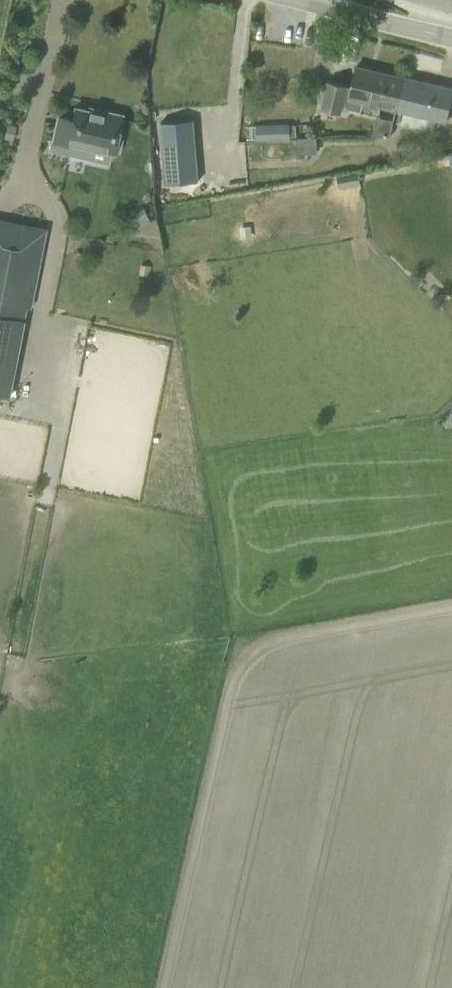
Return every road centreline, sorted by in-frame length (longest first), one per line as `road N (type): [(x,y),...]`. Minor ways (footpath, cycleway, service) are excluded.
road 1 (tertiary): [(451,31),(312,0)]

